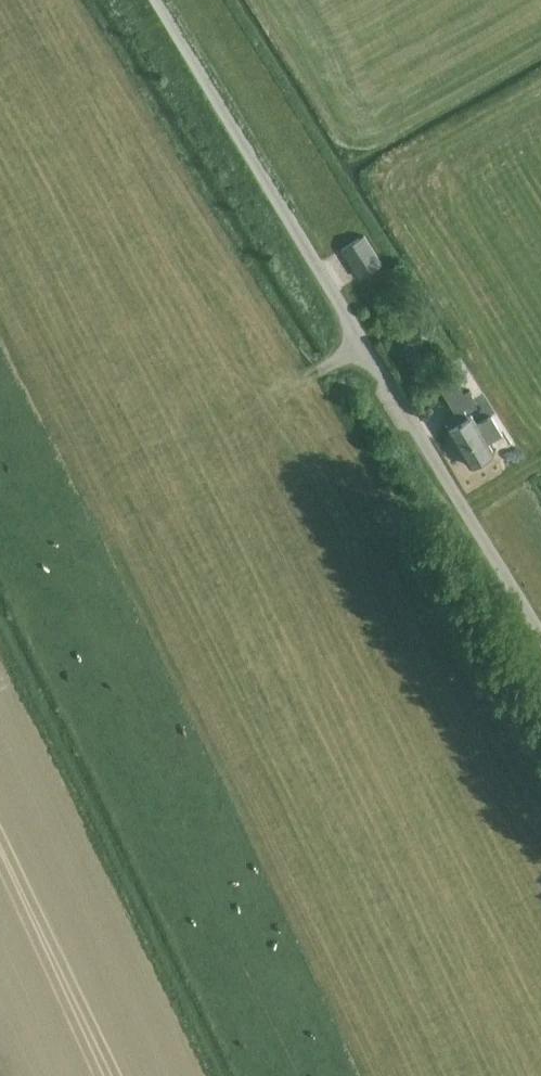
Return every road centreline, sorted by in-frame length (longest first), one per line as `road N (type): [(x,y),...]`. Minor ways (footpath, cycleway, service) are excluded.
road 1 (unclassified): [(540,619),(161,0)]

